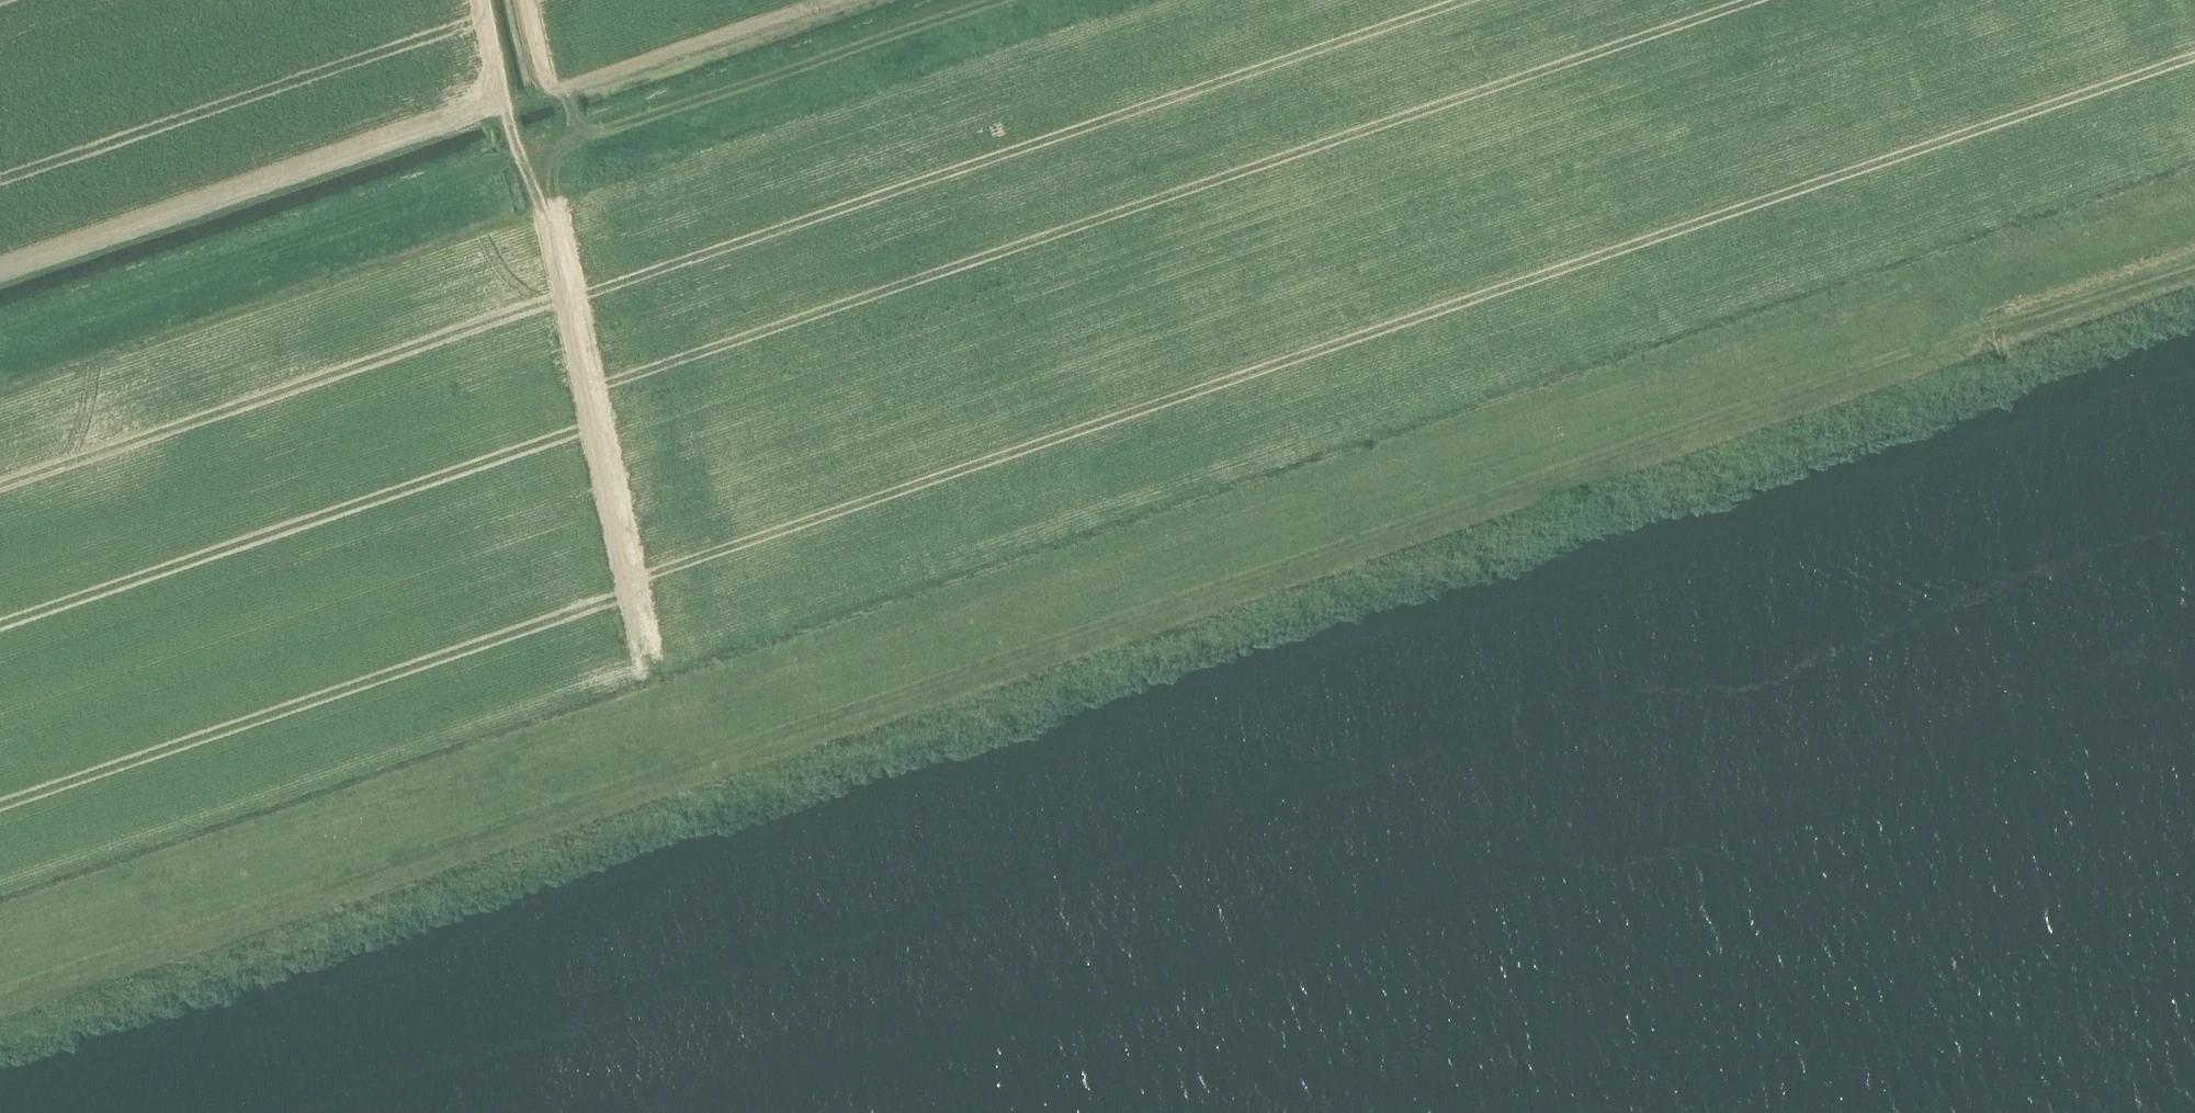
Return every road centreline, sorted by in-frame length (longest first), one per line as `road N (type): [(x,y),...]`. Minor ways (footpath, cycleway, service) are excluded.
road 1 (track): [(1990,325),(2194,264)]

